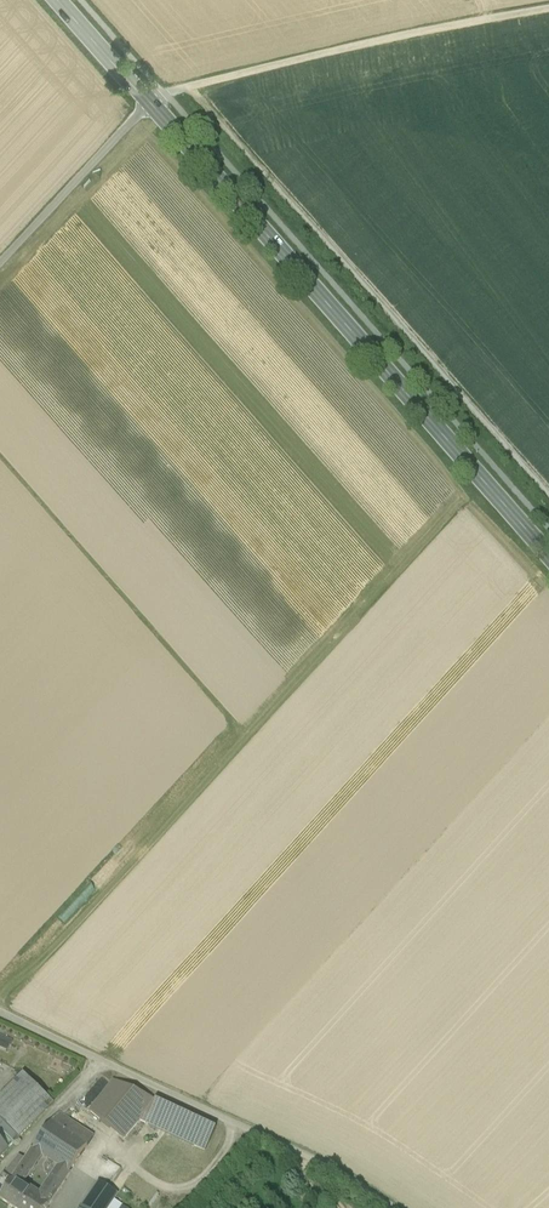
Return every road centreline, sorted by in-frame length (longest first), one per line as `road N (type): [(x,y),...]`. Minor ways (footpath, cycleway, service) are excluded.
road 1 (primary): [(151,99),(548,561)]
road 2 (unclassified): [(390,1207),(325,1166),(0,1015)]
road 3 (unclassified): [(548,7),(151,99)]
road 4 (unclassified): [(151,99),(0,261)]
road 5 (track): [(0,1172),(99,1063)]
road 6 (primary): [(64,0),(151,99)]

